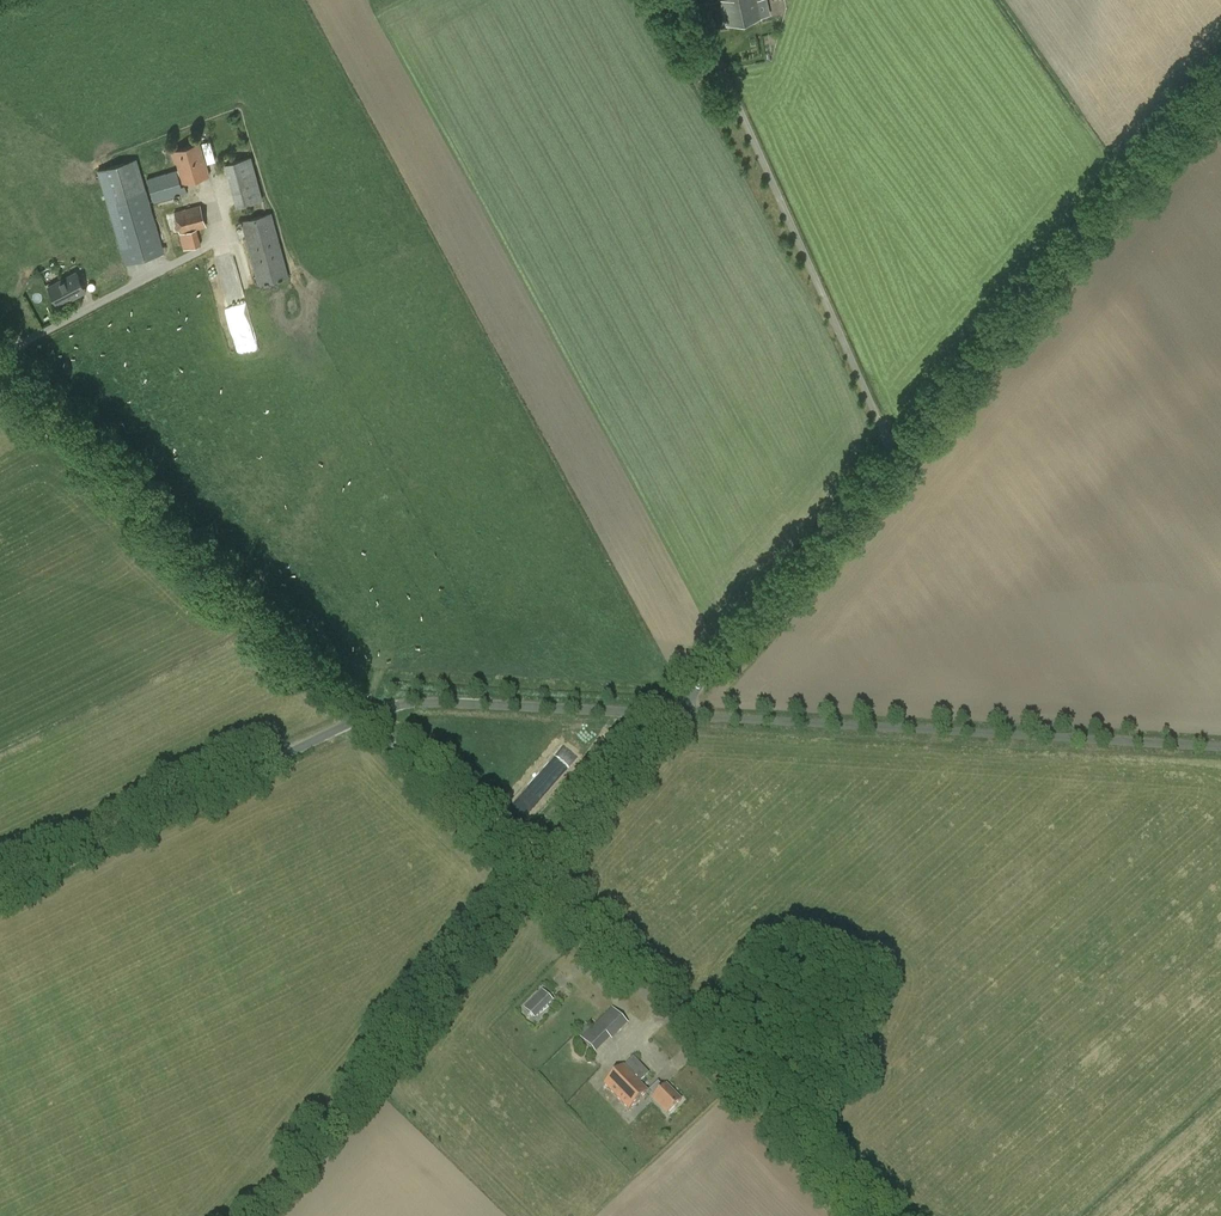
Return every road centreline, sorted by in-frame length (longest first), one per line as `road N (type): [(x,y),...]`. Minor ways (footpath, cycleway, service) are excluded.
road 1 (unclassified): [(674,714),(888,439),(1220,47)]
road 2 (unclassified): [(868,1215),(363,716)]
road 3 (track): [(250,1215),(674,714)]
road 4 (unclassified): [(674,714),(1220,748)]
road 5 (unclassified): [(363,716),(0,357)]
road 6 (track): [(692,0),(888,439)]
road 7 (unclassified): [(0,896),(363,716)]
road 8 (unclassified): [(363,716),(417,701),(674,714)]

